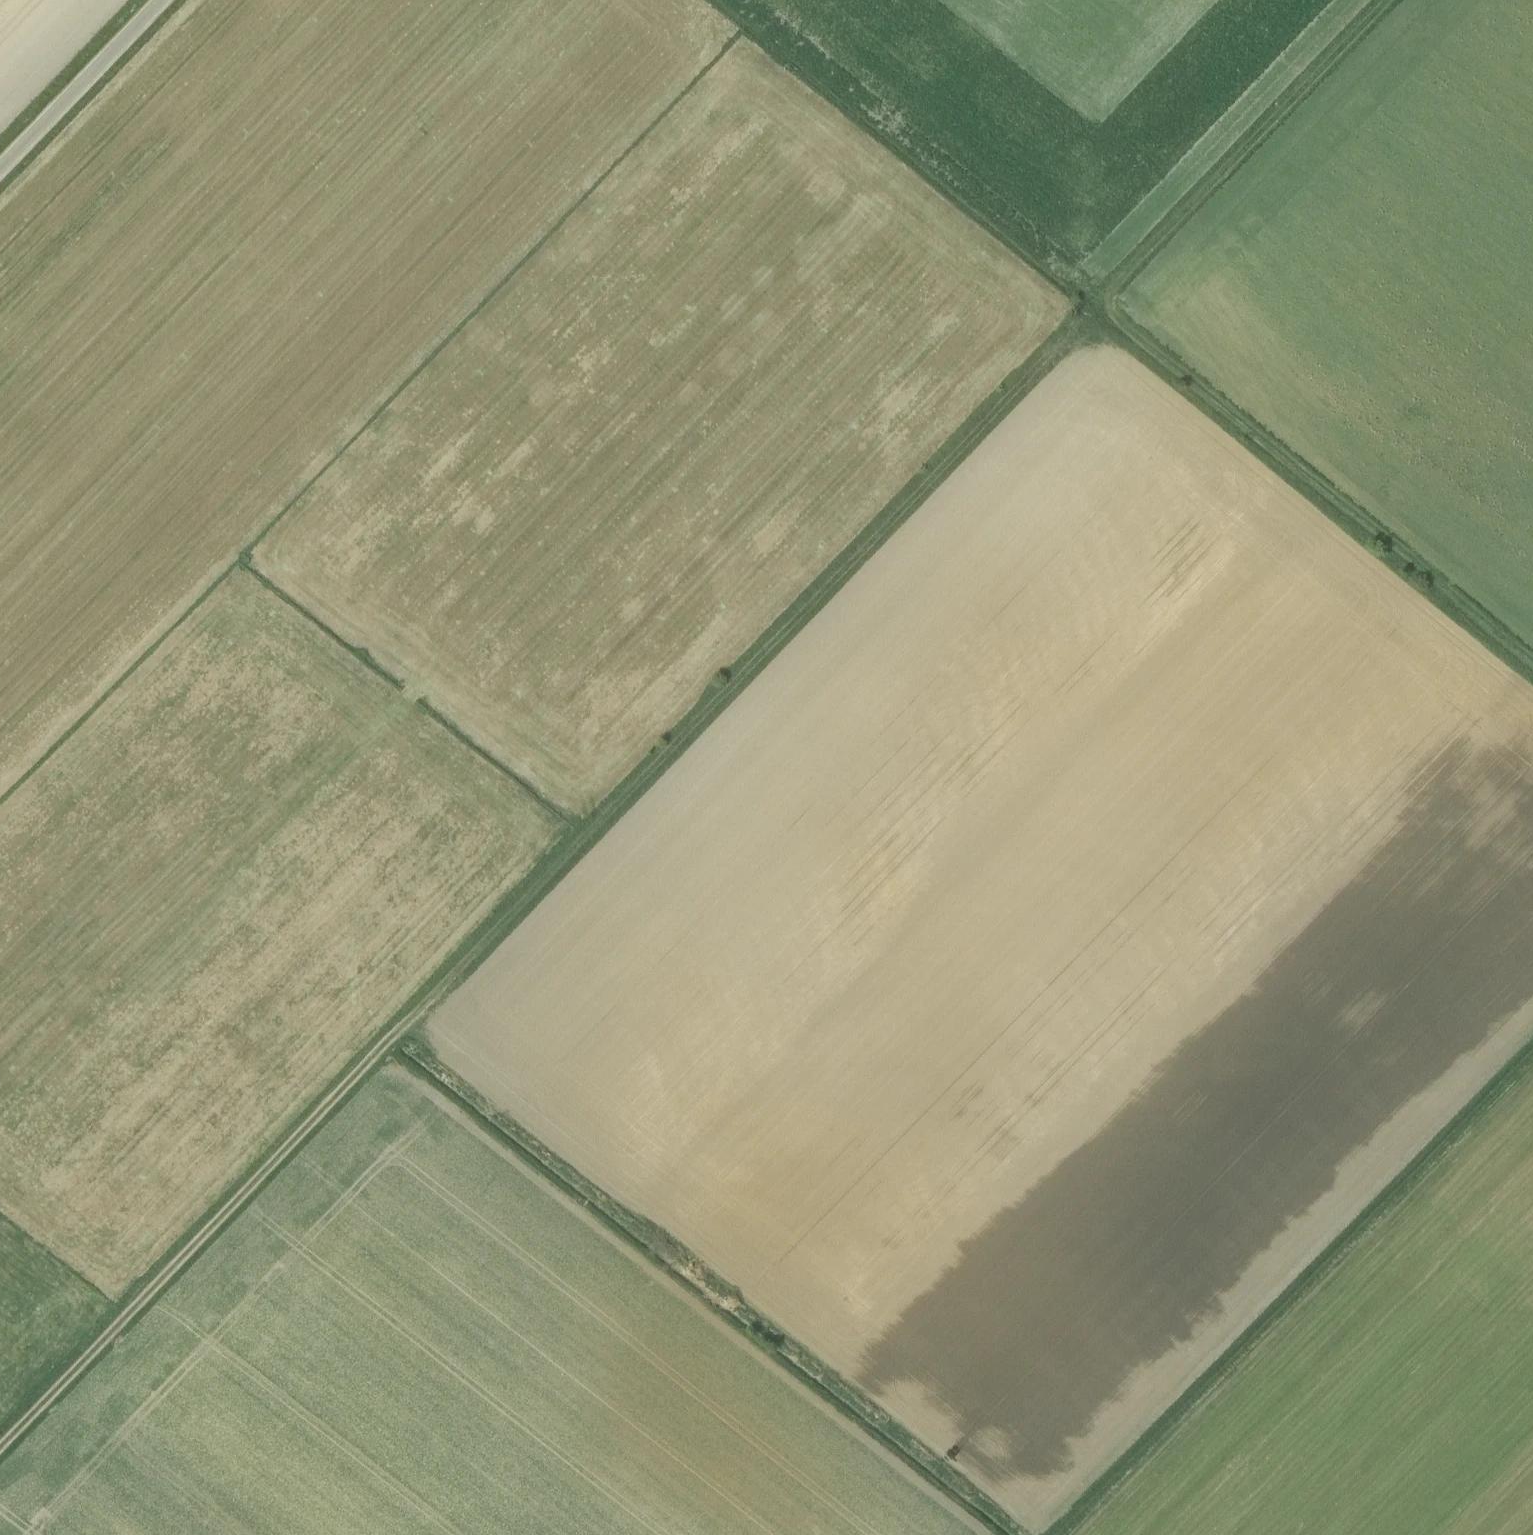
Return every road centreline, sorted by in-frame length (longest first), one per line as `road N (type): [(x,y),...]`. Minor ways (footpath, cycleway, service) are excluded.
road 1 (track): [(1532,666),(1115,328),(1106,310),(1116,282),(1384,0)]
road 2 (unclassified): [(0,166),(159,0)]

